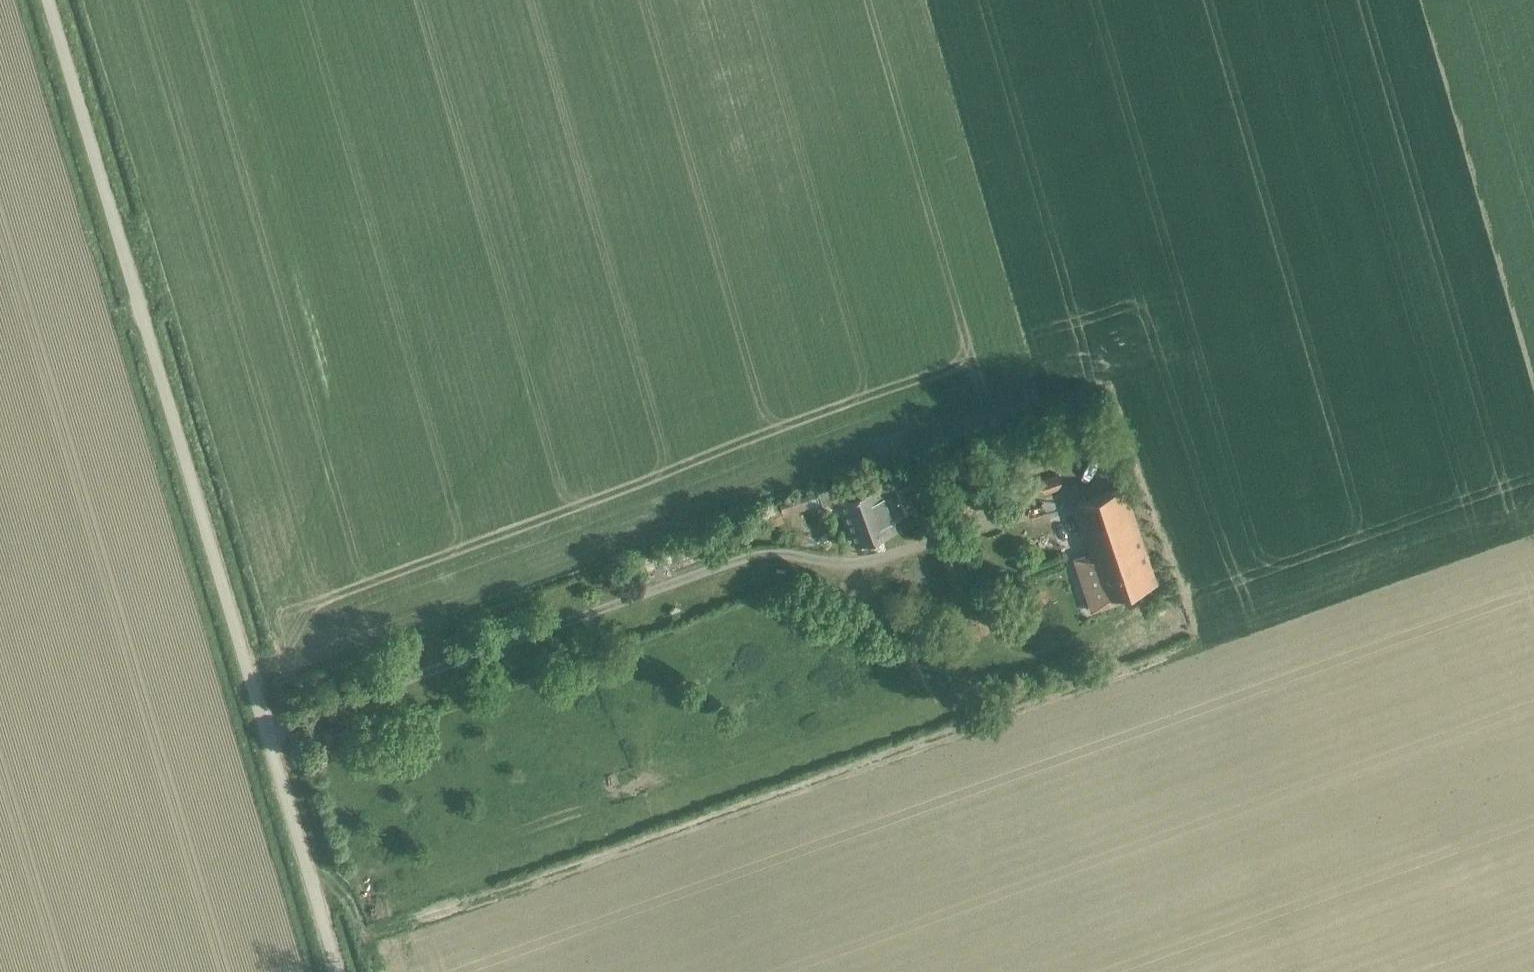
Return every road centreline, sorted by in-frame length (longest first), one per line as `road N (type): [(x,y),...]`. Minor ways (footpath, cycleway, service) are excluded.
road 1 (unclassified): [(338,971),(46,0)]

